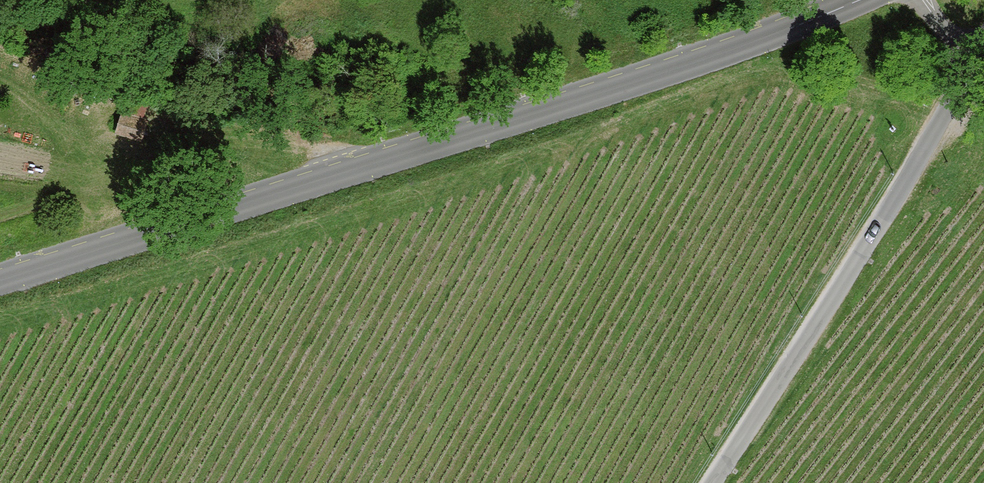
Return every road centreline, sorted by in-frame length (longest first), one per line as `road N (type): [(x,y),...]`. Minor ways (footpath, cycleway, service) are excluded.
road 1 (tertiary): [(0,280),(689,63),(853,0)]
road 2 (unclassified): [(715,482),(809,343),(970,66)]
road 3 (track): [(364,166),(252,125),(100,103),(0,65)]

